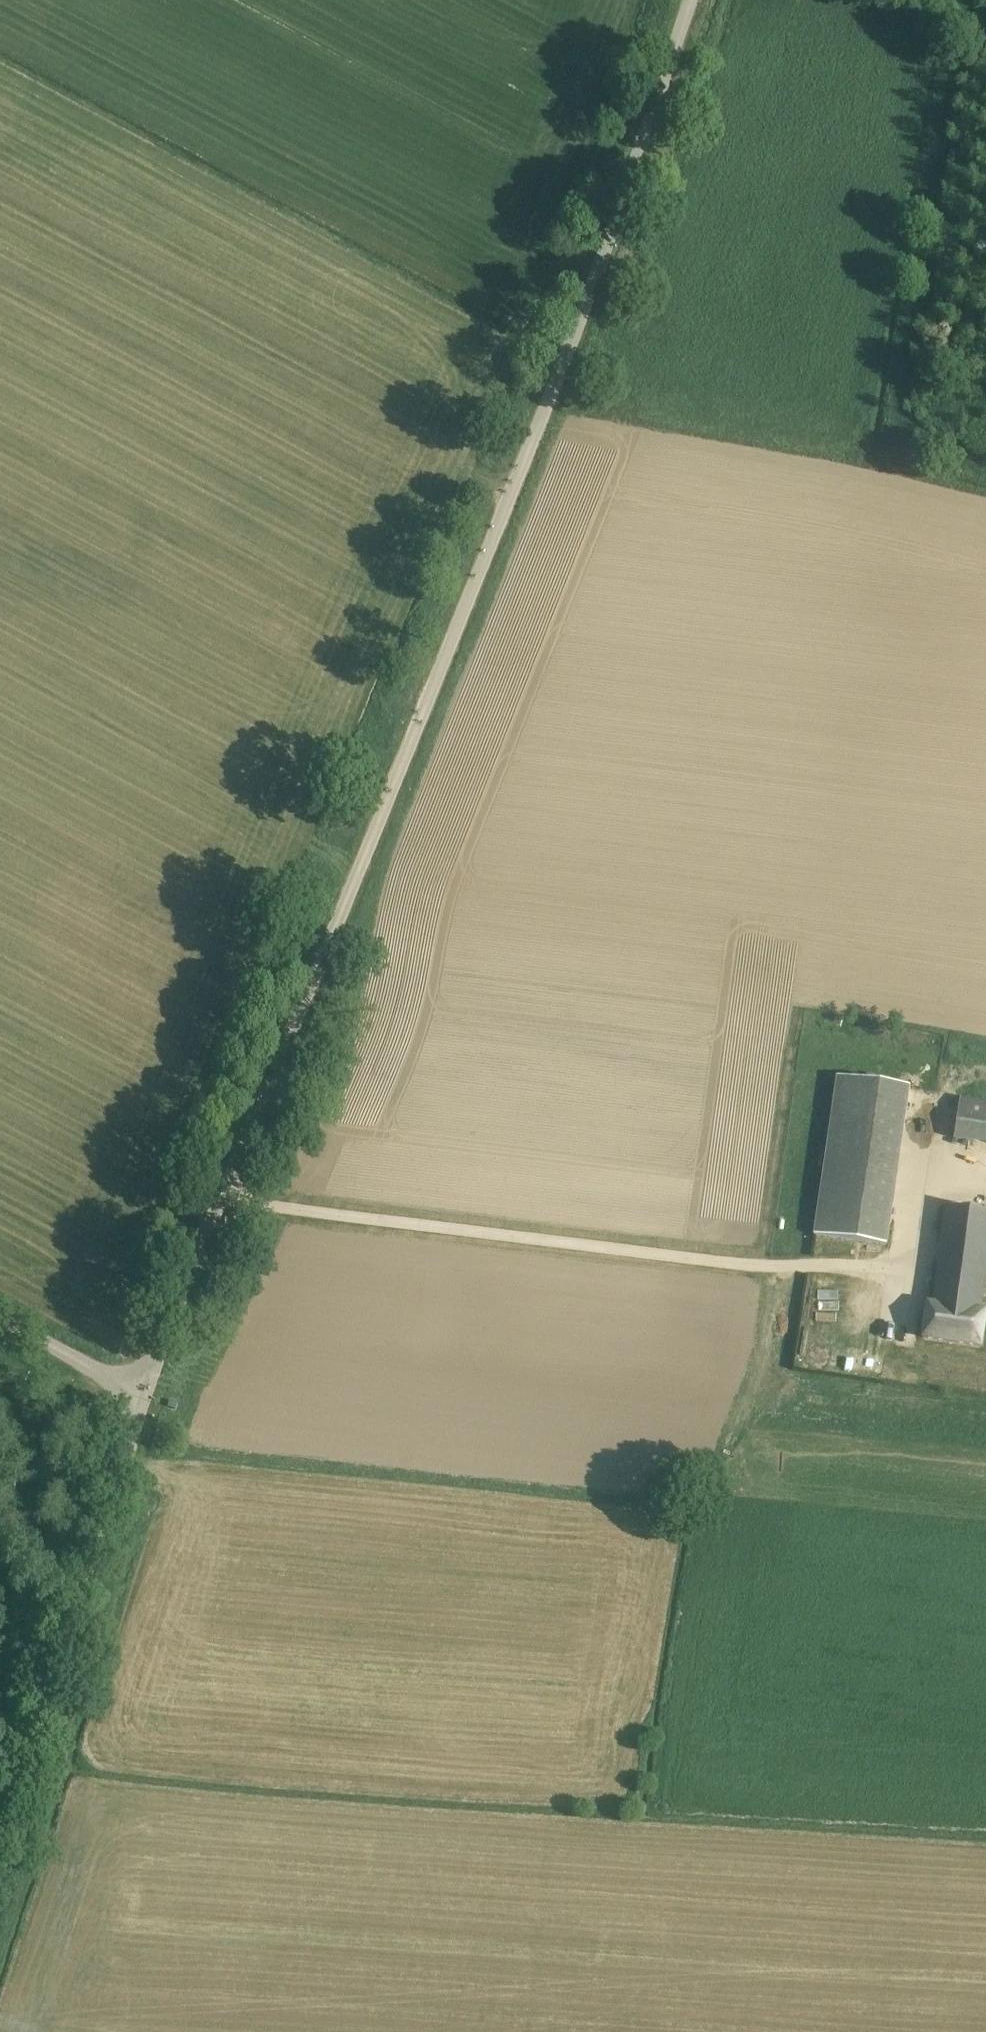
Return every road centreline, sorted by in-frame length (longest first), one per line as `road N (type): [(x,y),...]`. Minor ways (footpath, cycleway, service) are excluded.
road 1 (unclassified): [(693,0),(548,410),(145,1394)]
road 2 (track): [(220,1194),(261,1208),(768,1268),(904,1269),(929,1120),(950,1114),(962,1082),(985,1077)]
road 3 (unclassified): [(0,1842),(145,1394)]
road 4 (unclassified): [(145,1394),(0,1319)]

